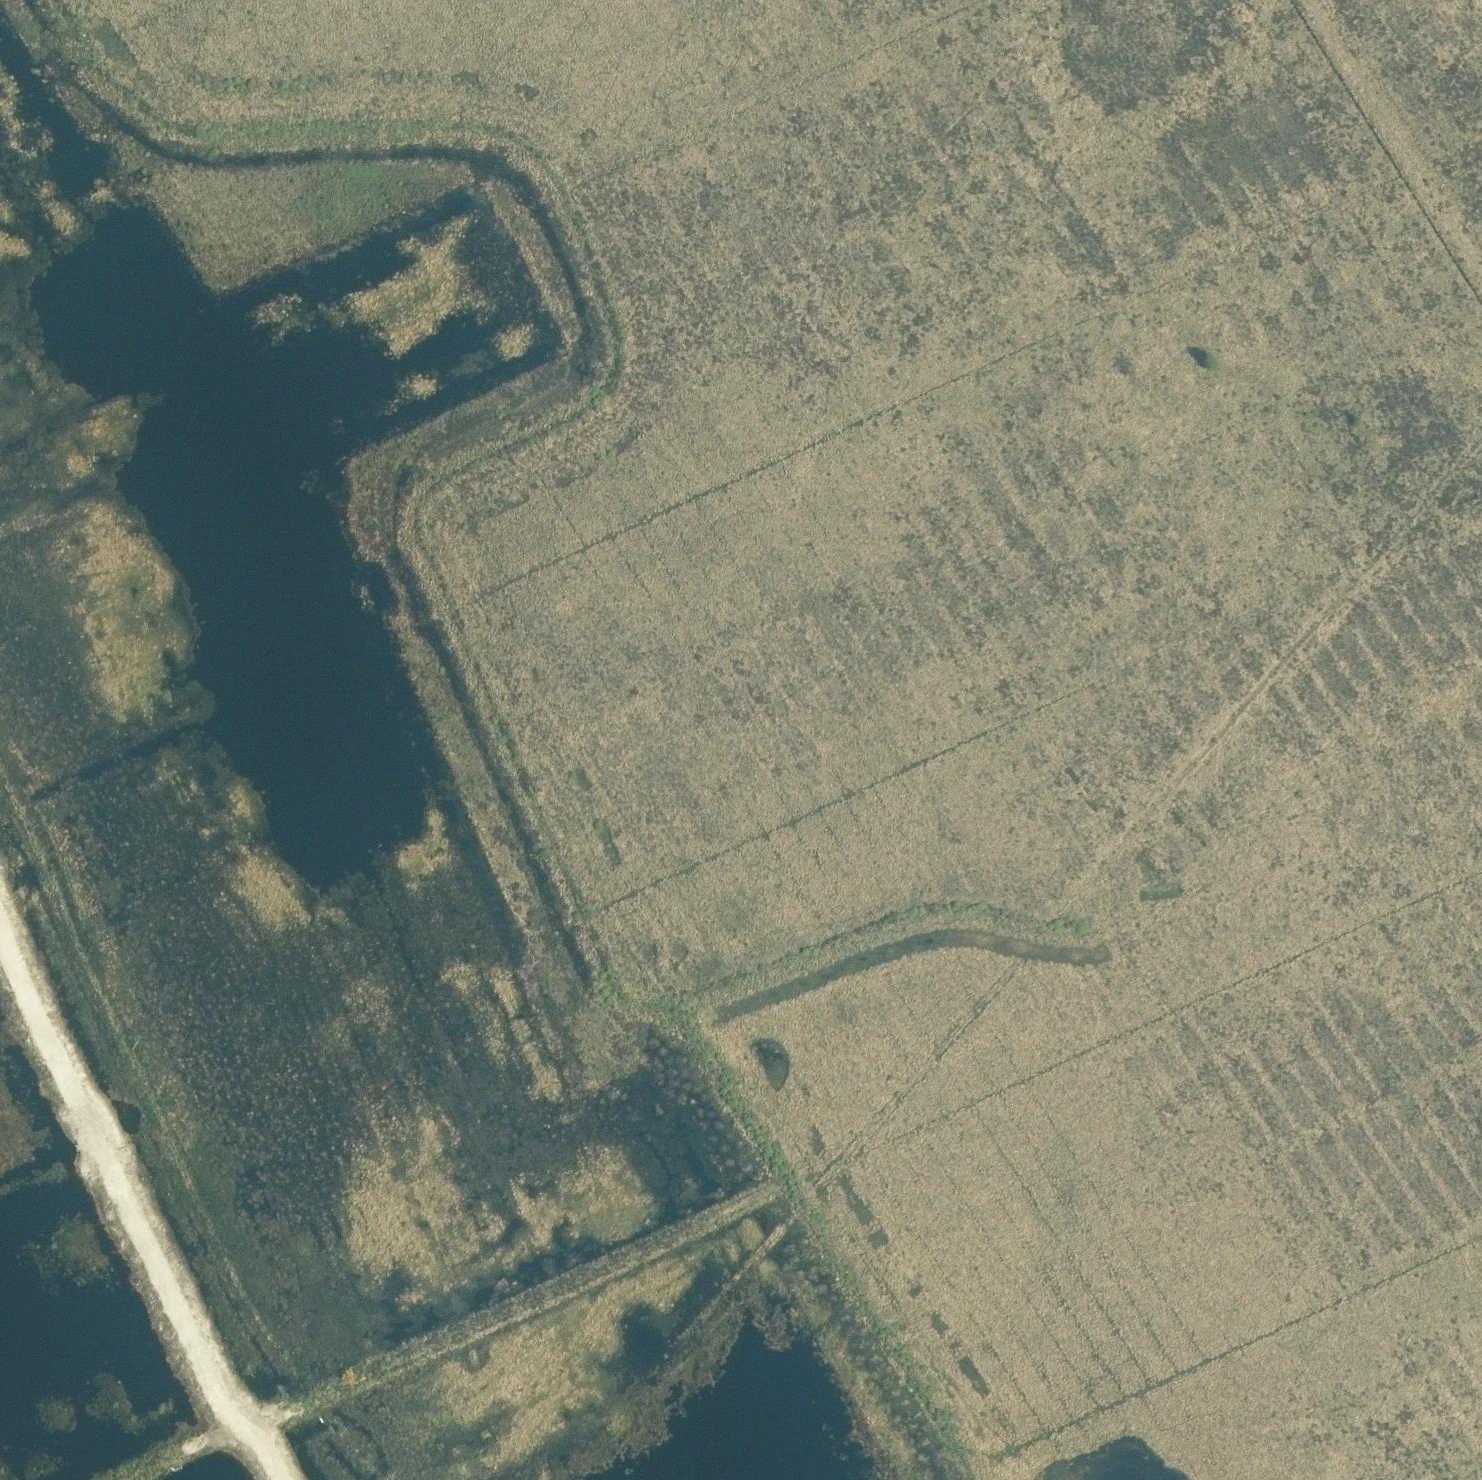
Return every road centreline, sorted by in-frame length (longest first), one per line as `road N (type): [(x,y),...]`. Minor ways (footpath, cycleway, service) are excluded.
road 1 (track): [(778,1190),(130,1479)]
road 2 (track): [(278,1479),(198,1358),(0,935)]

